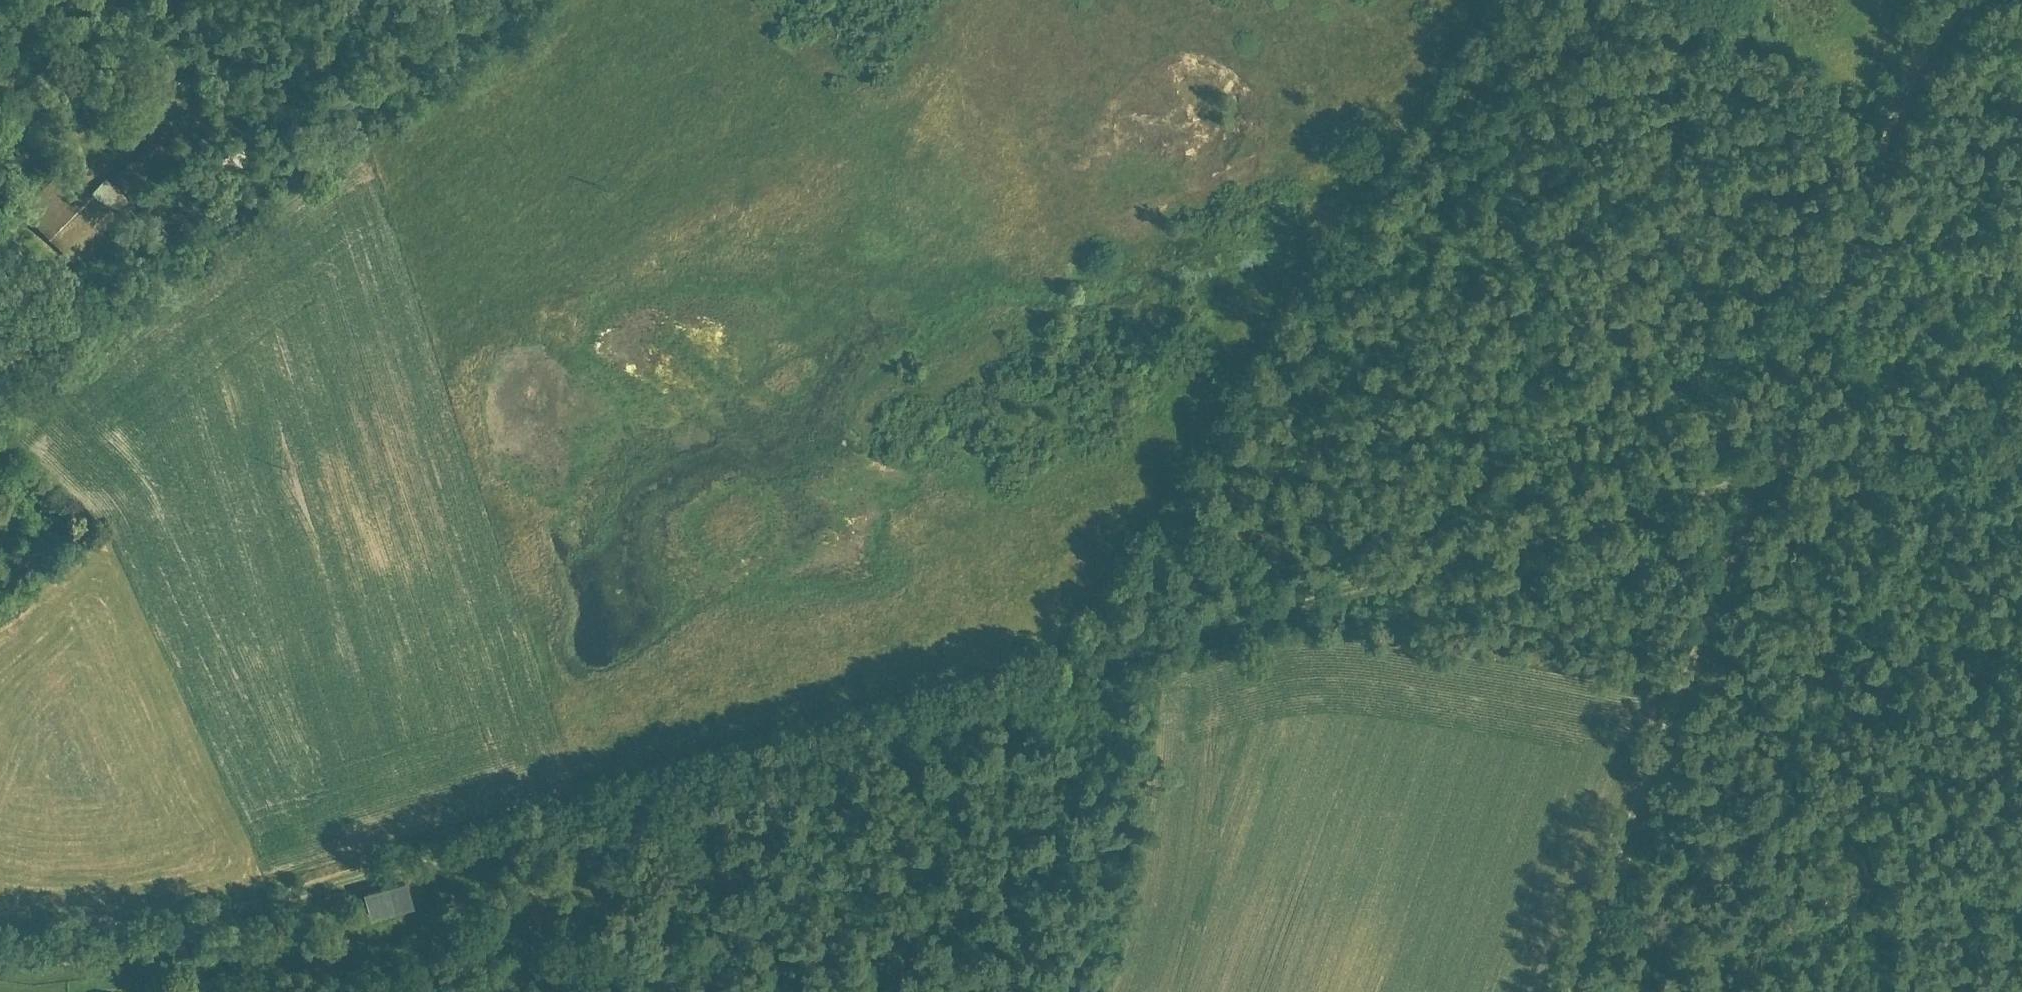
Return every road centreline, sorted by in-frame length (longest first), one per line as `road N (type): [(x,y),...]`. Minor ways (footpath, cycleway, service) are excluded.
road 1 (track): [(0,974),(49,975),(406,860),(1154,643),(1264,600),(1773,461)]
road 2 (track): [(1571,991),(1605,870),(1729,586),(1773,461)]
road 3 (track): [(1773,461),(1897,110),(1972,0)]
road 4 (track): [(2021,401),(1782,459)]

